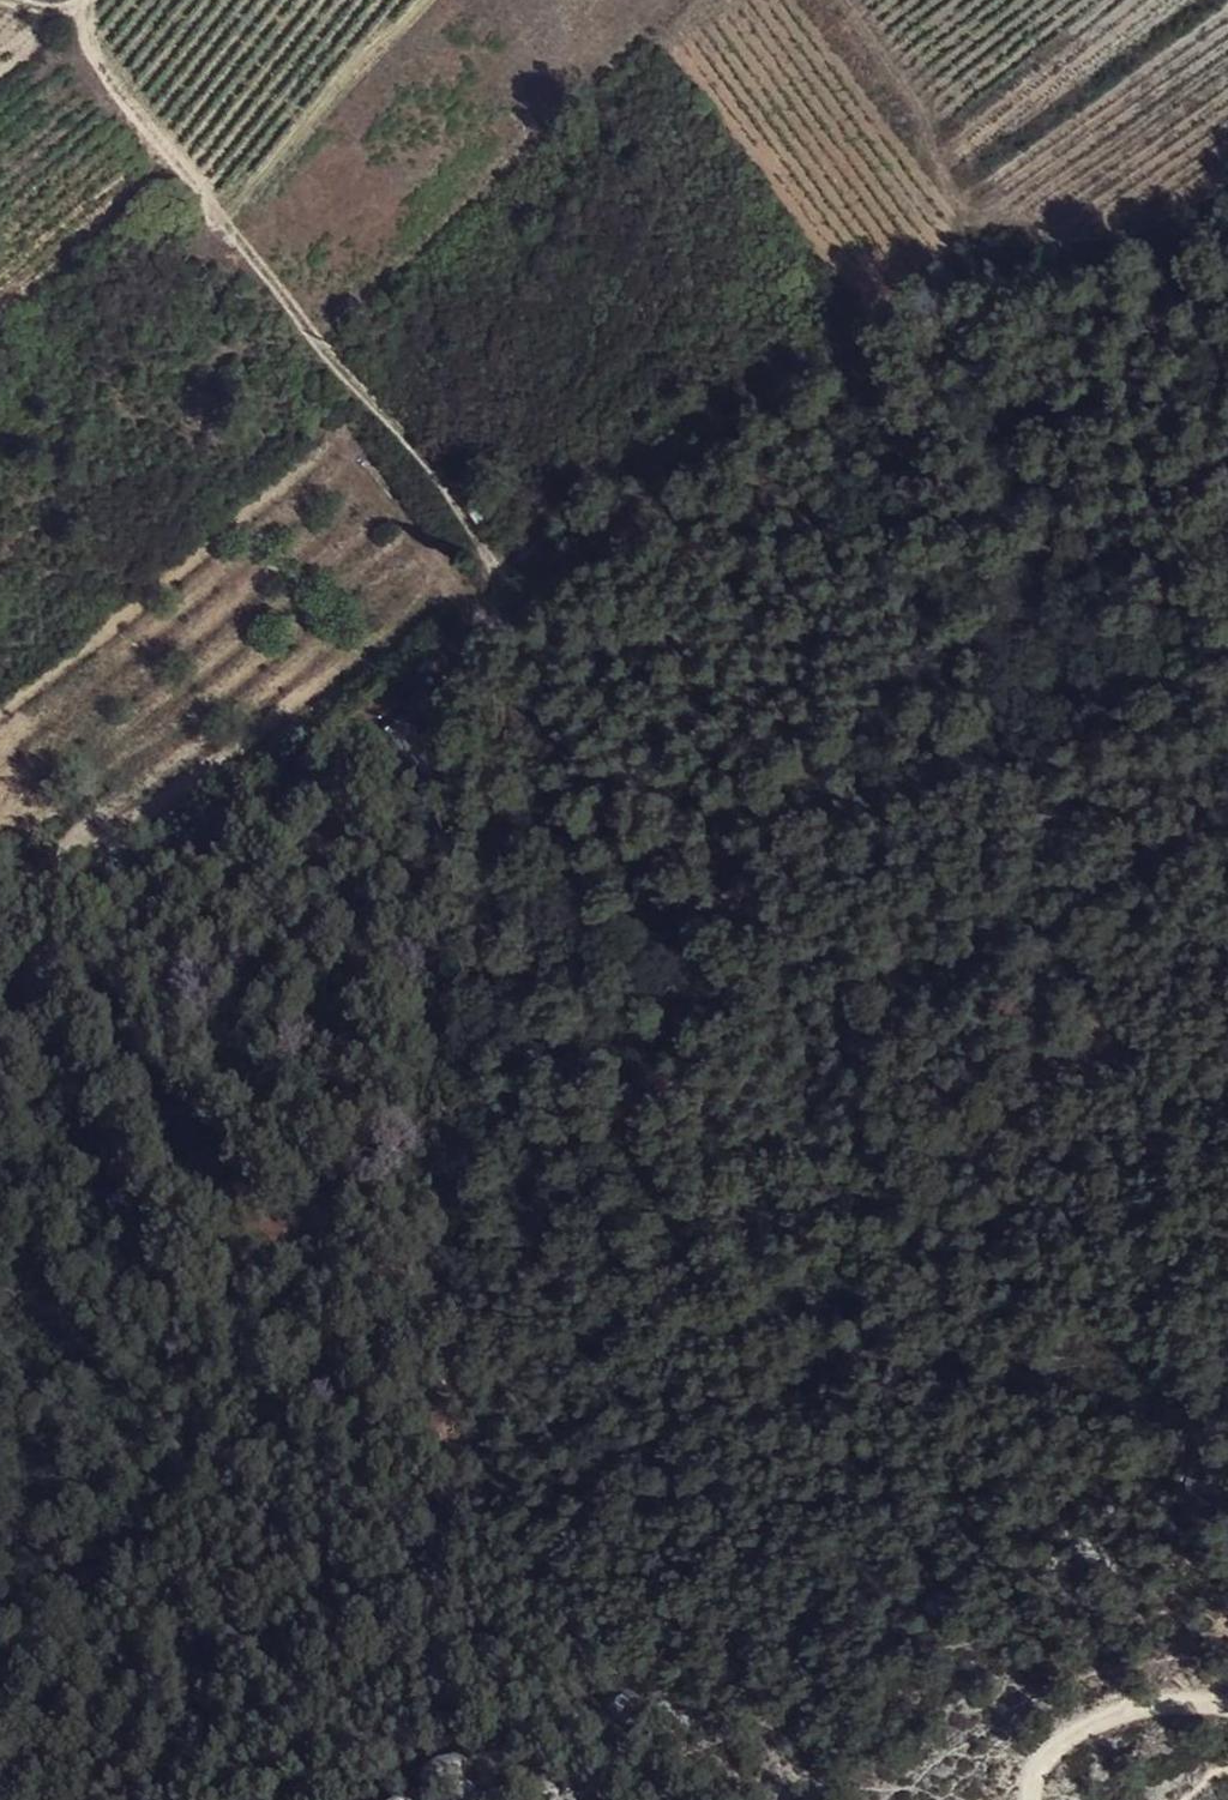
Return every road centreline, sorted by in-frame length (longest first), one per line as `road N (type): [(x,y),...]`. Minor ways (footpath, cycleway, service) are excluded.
road 1 (track): [(493,565),(113,96),(69,30),(78,0)]
road 2 (track): [(1227,1704),(1165,1698),(1099,1718),(1046,1749),(1028,1782),(1030,1799)]

